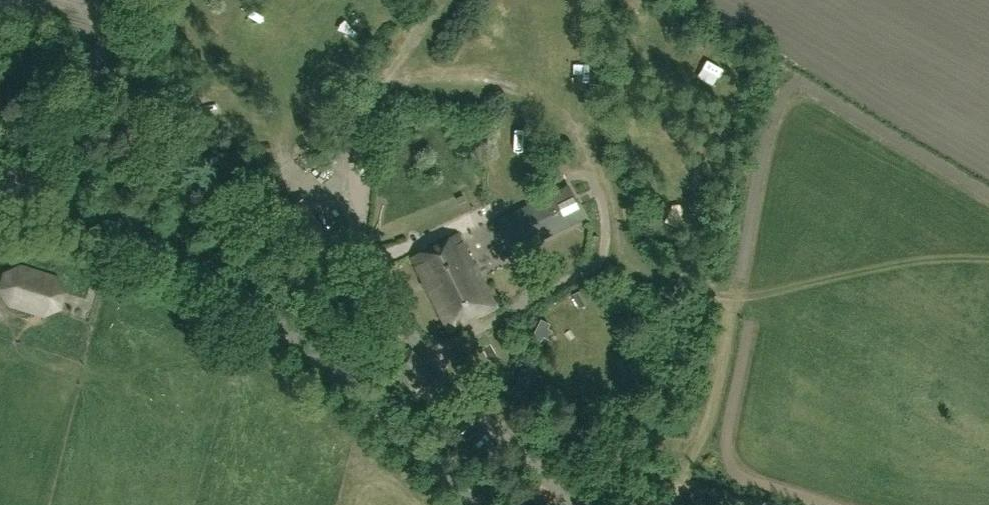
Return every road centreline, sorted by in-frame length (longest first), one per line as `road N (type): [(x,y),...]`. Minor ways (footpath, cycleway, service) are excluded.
road 1 (tertiary): [(476,504),(236,284),(157,236),(0,174)]
road 2 (track): [(573,504),(454,387),(350,237),(341,197),(345,161),(378,90)]
road 3 (track): [(378,90),(442,74),(524,86),(562,116),(598,173),(635,264),(727,296)]
road 4 (track): [(435,364),(448,345),(598,261),(605,248),(598,189),(583,173),(572,177)]
road 5 (track): [(125,0),(54,152)]

